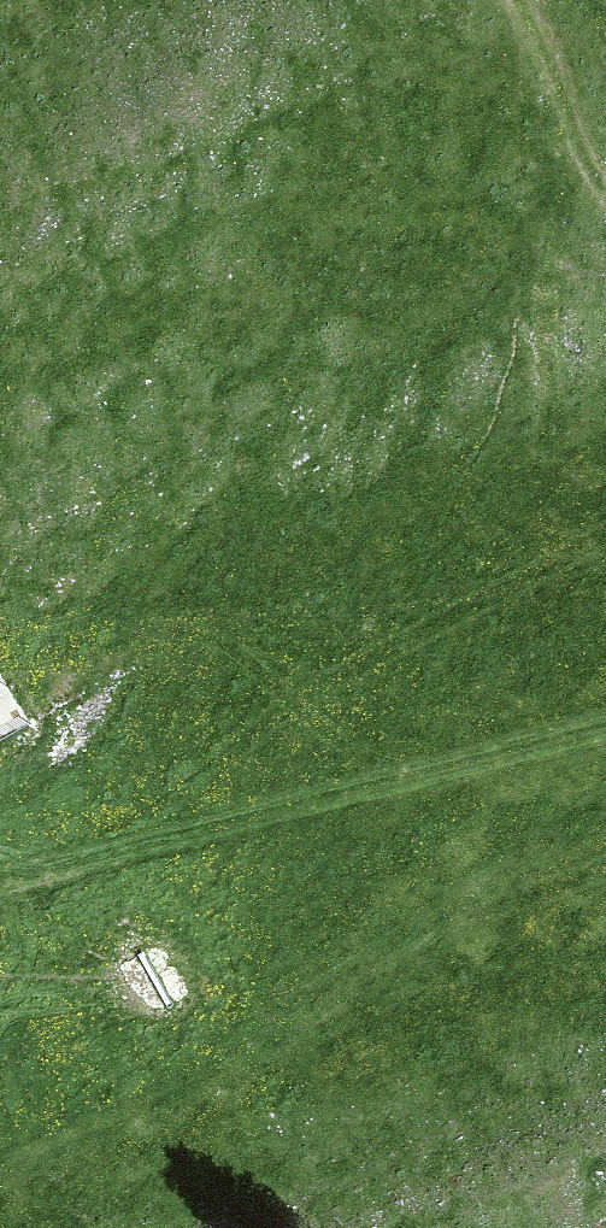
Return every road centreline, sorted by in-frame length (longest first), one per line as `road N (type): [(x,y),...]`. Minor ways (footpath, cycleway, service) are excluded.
road 1 (track): [(605,732),(0,894)]
road 2 (track): [(605,569),(159,629),(24,698)]
road 3 (track): [(605,550),(576,522),(563,473),(555,401),(568,135),(553,39),(528,0)]

